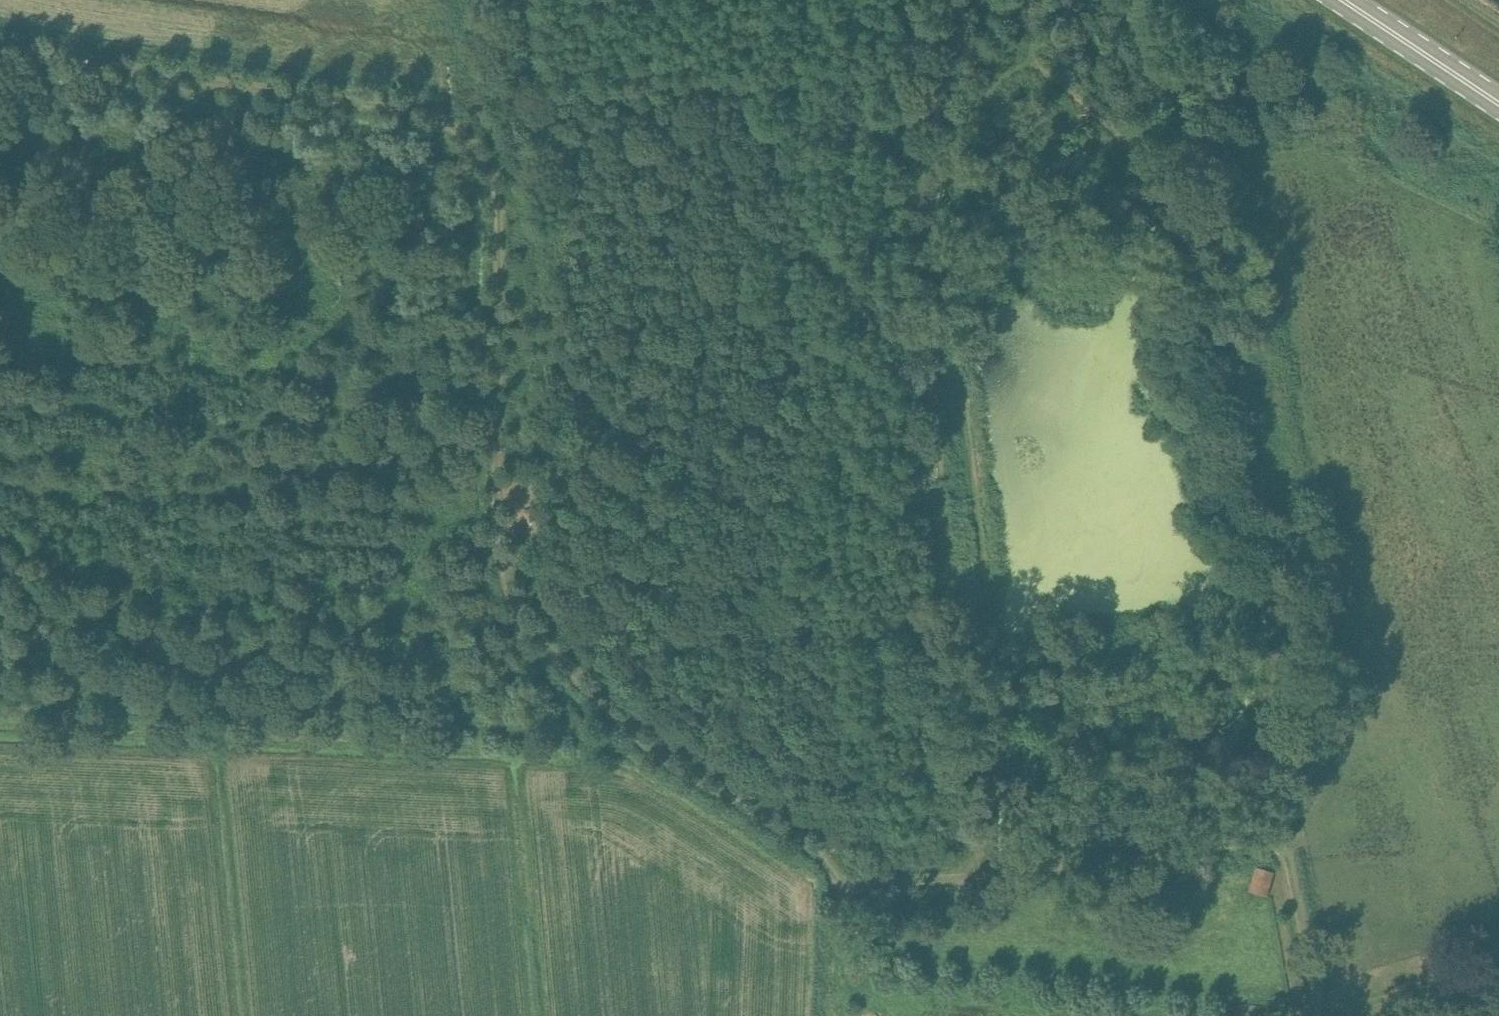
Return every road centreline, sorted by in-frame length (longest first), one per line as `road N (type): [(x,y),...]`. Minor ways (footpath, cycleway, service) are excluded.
road 1 (primary): [(1498,105),(1343,0)]

